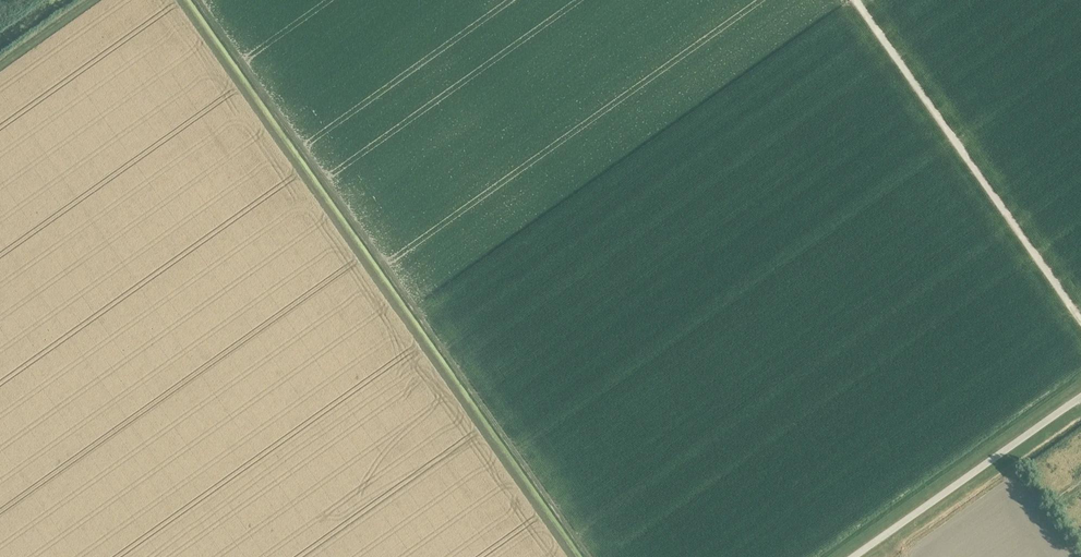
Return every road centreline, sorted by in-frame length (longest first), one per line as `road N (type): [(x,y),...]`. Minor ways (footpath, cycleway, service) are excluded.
road 1 (unclassified): [(1080,385),(841,556)]

